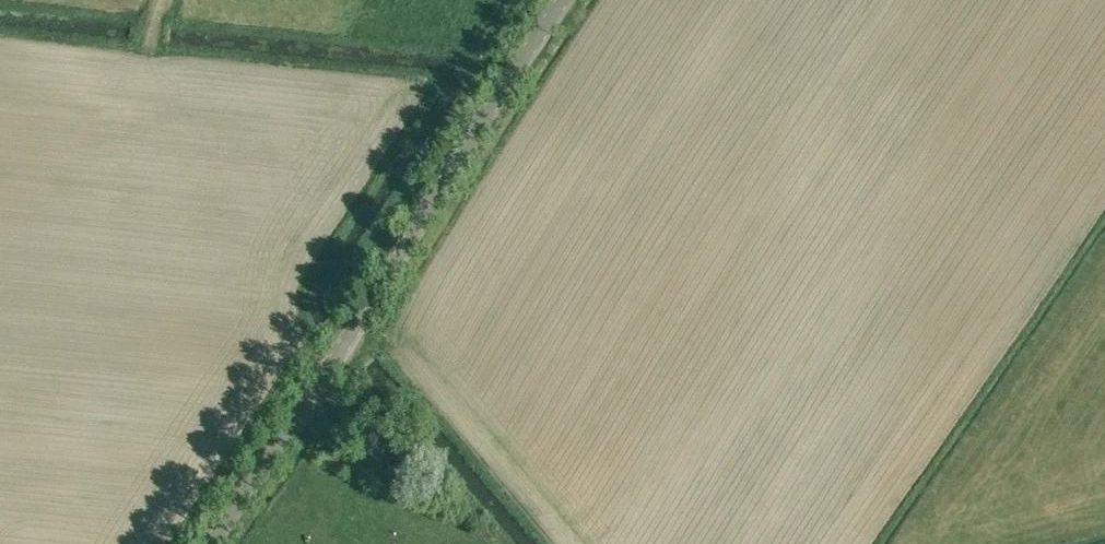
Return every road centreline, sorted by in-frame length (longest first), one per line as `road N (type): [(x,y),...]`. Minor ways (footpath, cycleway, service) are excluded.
road 1 (unclassified): [(215,543),(564,0)]

